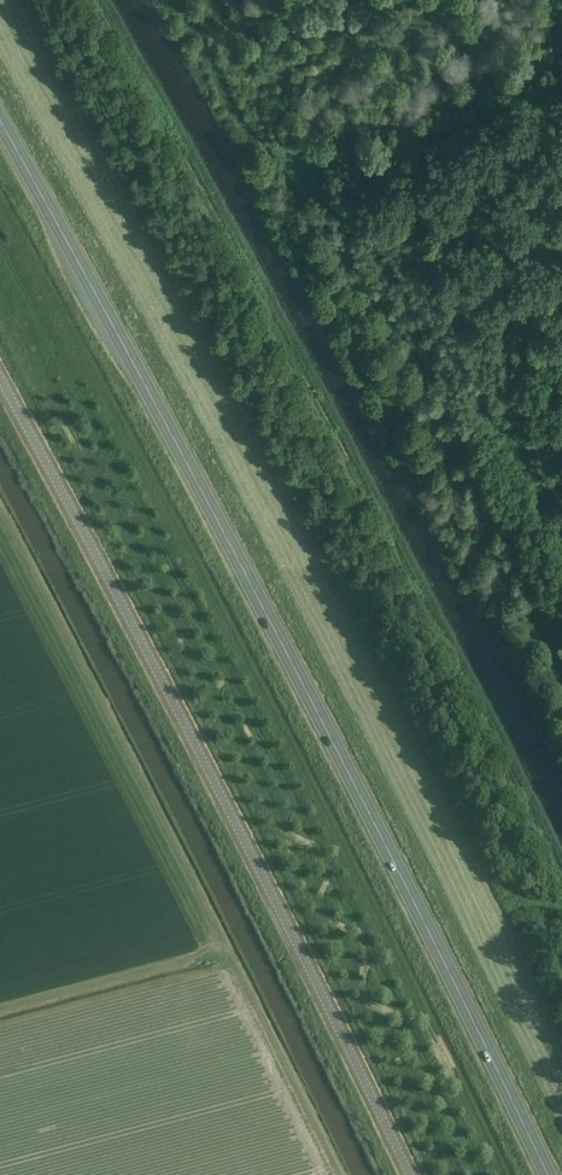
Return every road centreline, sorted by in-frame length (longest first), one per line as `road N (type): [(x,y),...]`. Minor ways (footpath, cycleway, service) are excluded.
road 1 (trunk): [(555,1174),(330,724),(0,120)]
road 2 (unclassified): [(412,1174),(147,649),(0,375)]

